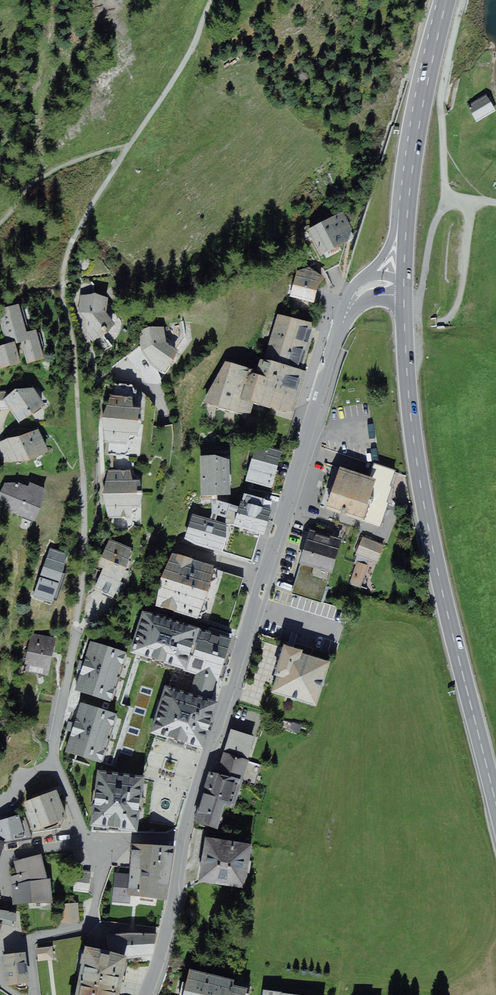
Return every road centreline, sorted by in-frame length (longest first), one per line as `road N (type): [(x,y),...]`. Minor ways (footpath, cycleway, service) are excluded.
road 1 (residential): [(181,838),(355,296)]
road 2 (primary): [(495,799),(426,516),(406,377),(404,284)]
road 3 (track): [(76,624),(84,484),(62,281),(98,192),(132,148)]
road 4 (residential): [(93,842),(54,746),(76,624)]
road 5 (primary): [(407,216),(447,0)]
road 6 (residential): [(34,994),(26,942),(87,932),(106,841)]
road 7 (track): [(452,195),(441,108),(463,0)]
road 8 (track): [(406,377),(419,356),(417,311),(430,243),(452,195)]
road 9 (track): [(132,148),(189,58),(211,0)]
road 10 (residential): [(145,994),(165,937),(181,838)]

